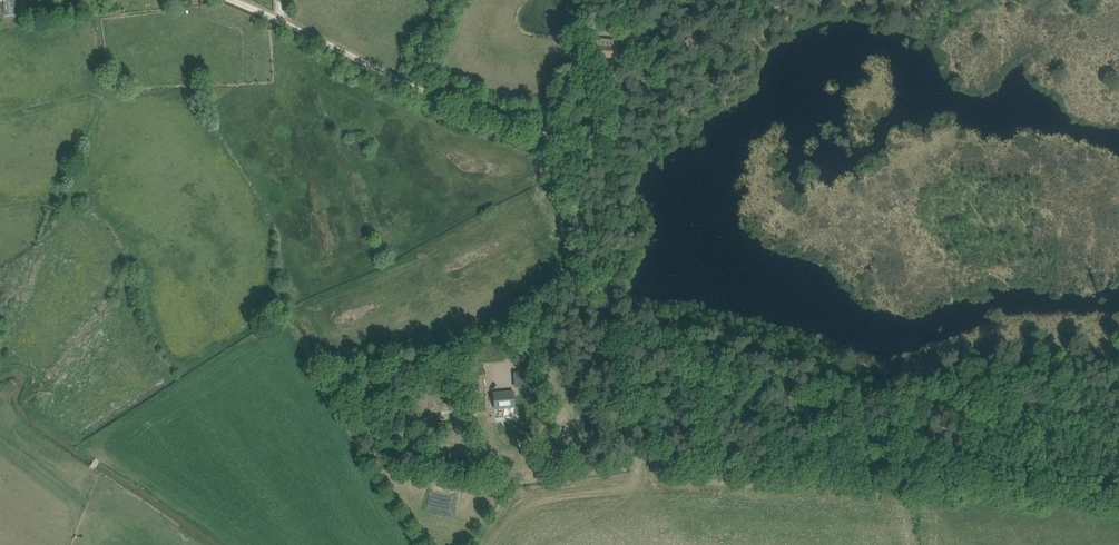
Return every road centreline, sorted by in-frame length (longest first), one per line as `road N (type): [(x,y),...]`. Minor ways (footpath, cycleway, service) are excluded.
road 1 (track): [(1078,495),(732,483),(651,457),(626,427),(593,270)]
road 2 (track): [(593,270),(562,157),(547,137),(422,90),(229,0)]

